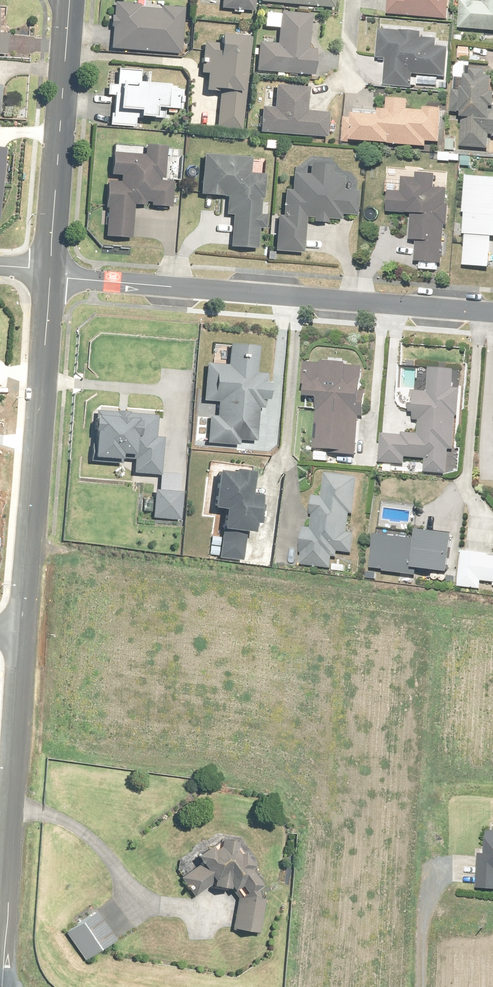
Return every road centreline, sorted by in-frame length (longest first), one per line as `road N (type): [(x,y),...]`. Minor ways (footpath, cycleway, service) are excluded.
road 1 (residential): [(53,278),(492,314)]
road 2 (residential): [(27,630),(3,986)]
road 3 (residential): [(53,278),(27,630)]
road 4 (residential): [(69,0),(53,278)]

